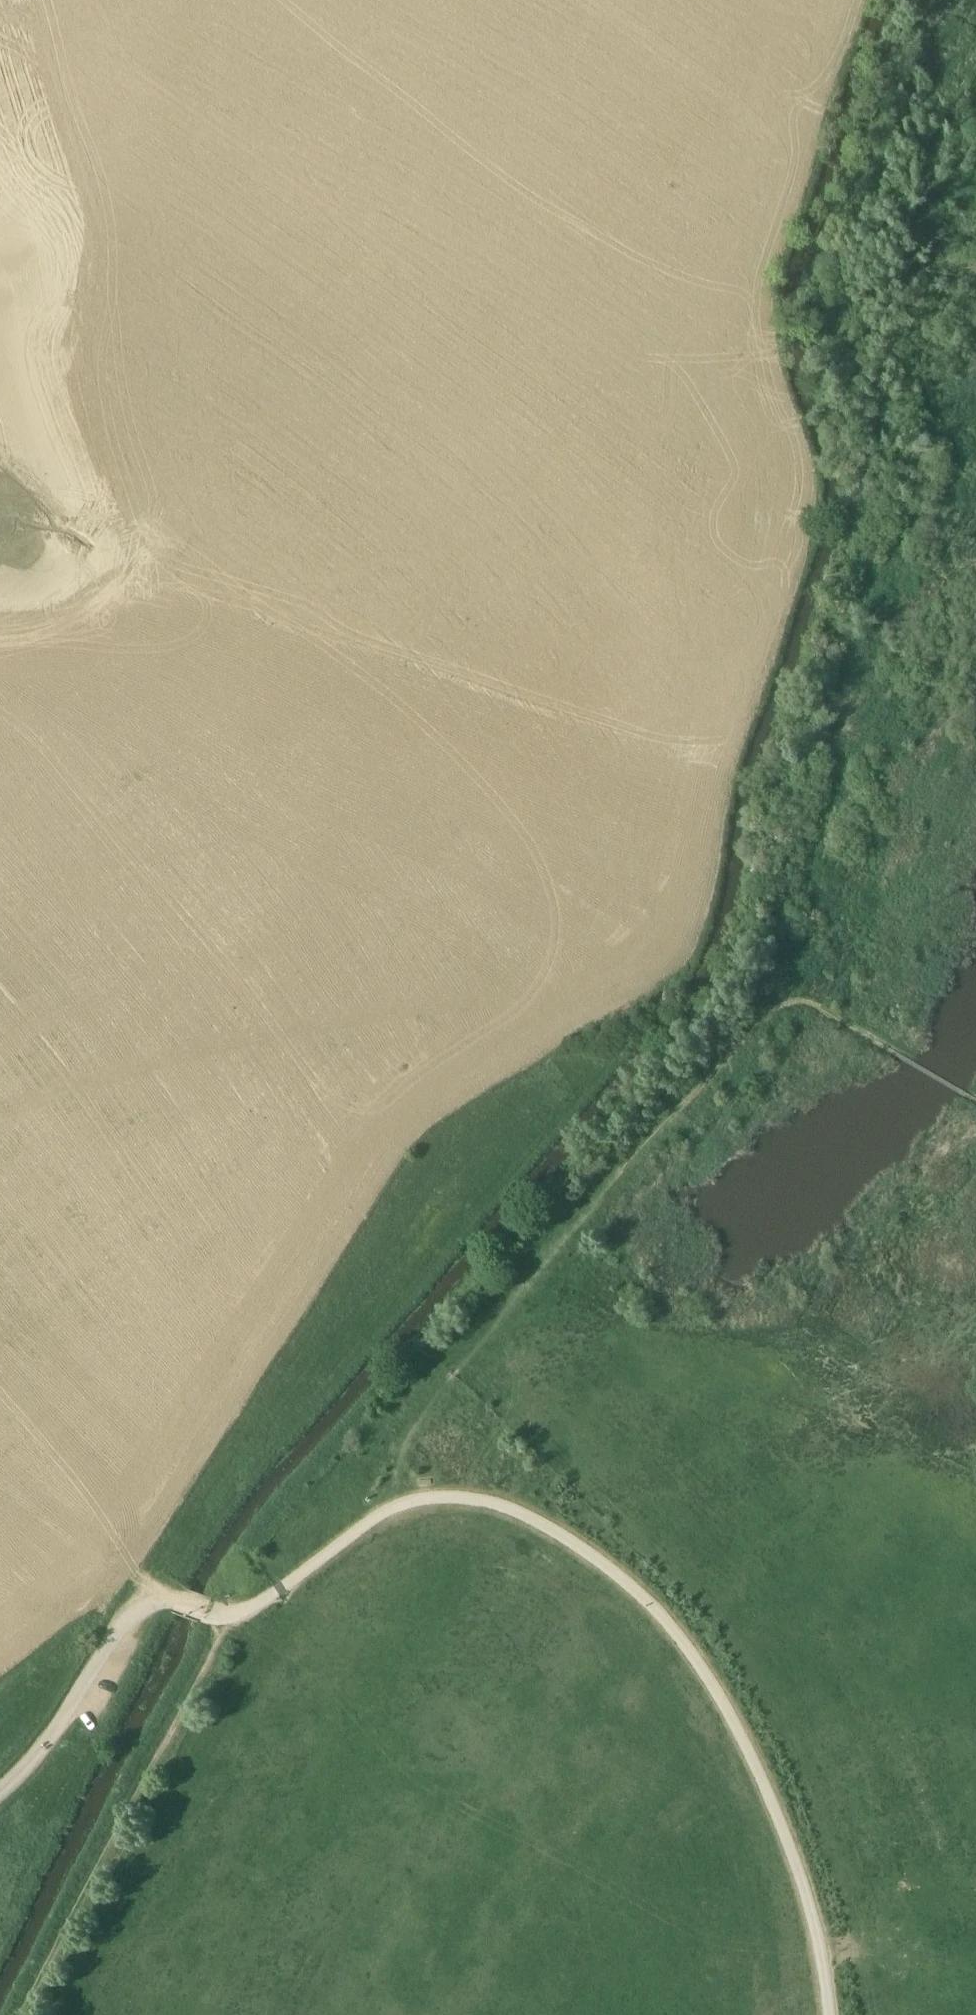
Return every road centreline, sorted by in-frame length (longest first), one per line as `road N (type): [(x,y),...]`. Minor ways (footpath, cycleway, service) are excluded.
road 1 (track): [(398,1505),(444,1496),(497,1503),(549,1527),(666,1617),(732,1713),(765,1786),(819,1948),(830,2014)]
road 2 (track): [(234,1612),(22,2014)]
road 3 (unclassified): [(206,1610),(173,1598),(149,1601),(123,1622),(47,1743),(0,1788)]
road 4 (track): [(234,1612),(281,1590),(398,1505)]

